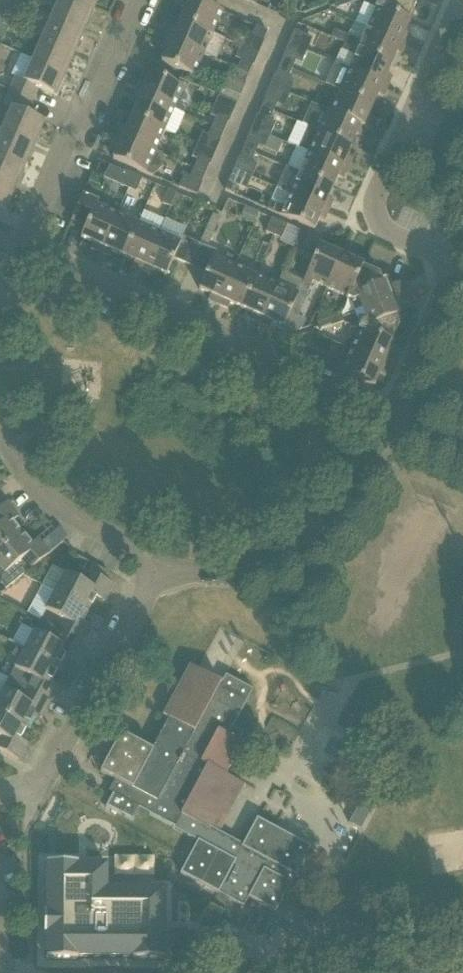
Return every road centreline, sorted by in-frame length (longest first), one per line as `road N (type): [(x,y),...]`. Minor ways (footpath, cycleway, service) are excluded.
road 1 (residential): [(386,418),(441,280),(438,263),(386,235),(368,205),(462,0)]
road 2 (residential): [(386,418),(21,247)]
road 3 (residential): [(164,571),(276,571),(306,553),(345,502),(386,418)]
road 4 (residential): [(0,788),(49,777),(164,571)]
road 5 (residential): [(21,247),(134,0)]
road 6 (residential): [(164,571),(47,496),(0,422)]

